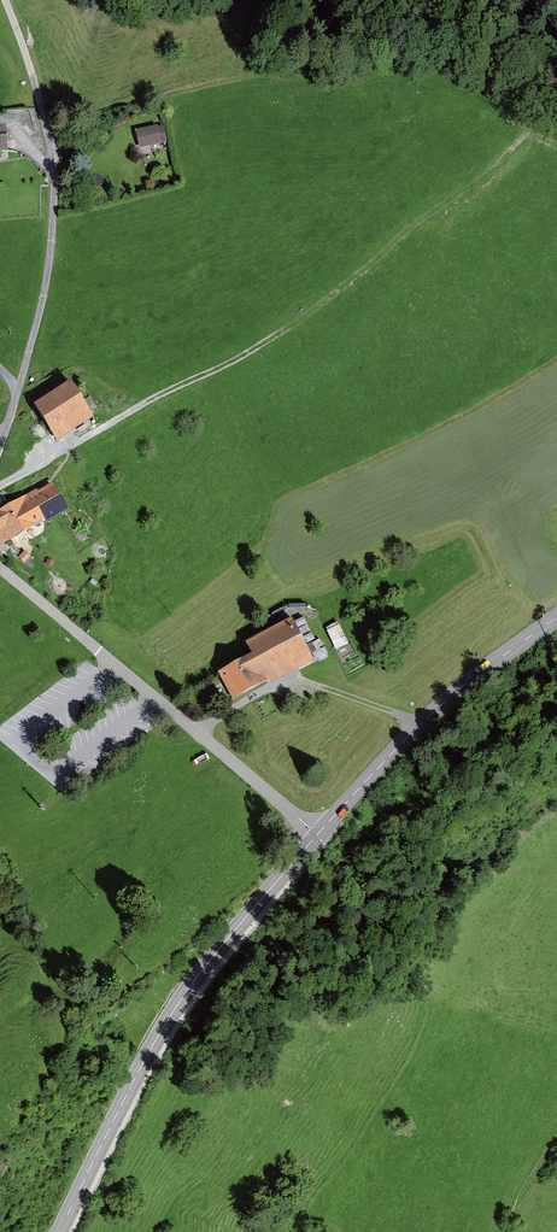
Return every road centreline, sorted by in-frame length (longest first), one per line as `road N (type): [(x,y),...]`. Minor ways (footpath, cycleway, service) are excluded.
road 1 (tertiary): [(59,1231),(163,1028),(318,835)]
road 2 (track): [(0,442),(48,273),(55,183),(38,93),(5,0)]
road 3 (residential): [(318,835),(0,570)]
road 4 (tertiary): [(318,835),(455,693),(556,617)]
road 5 (track): [(285,330),(93,433)]

